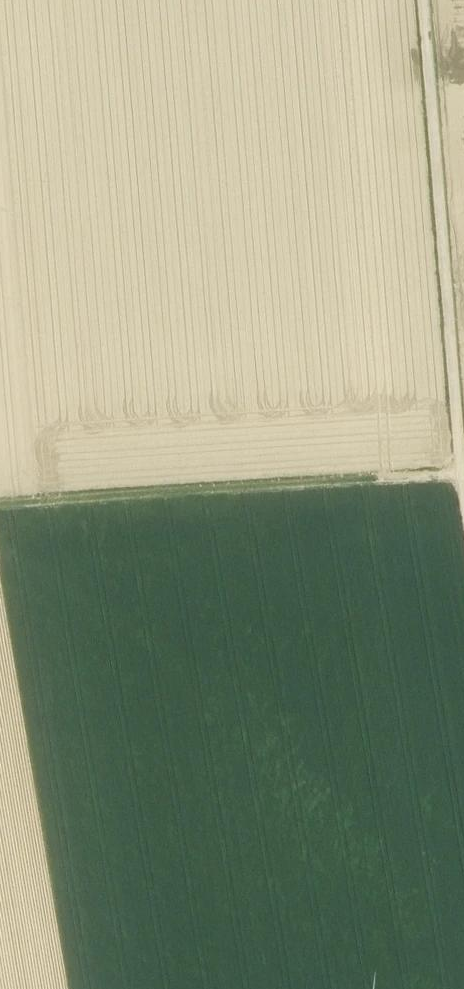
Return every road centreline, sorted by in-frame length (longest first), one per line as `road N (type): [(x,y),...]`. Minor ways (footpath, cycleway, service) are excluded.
road 1 (track): [(422,0),(463,504)]
road 2 (track): [(459,475),(0,505)]

